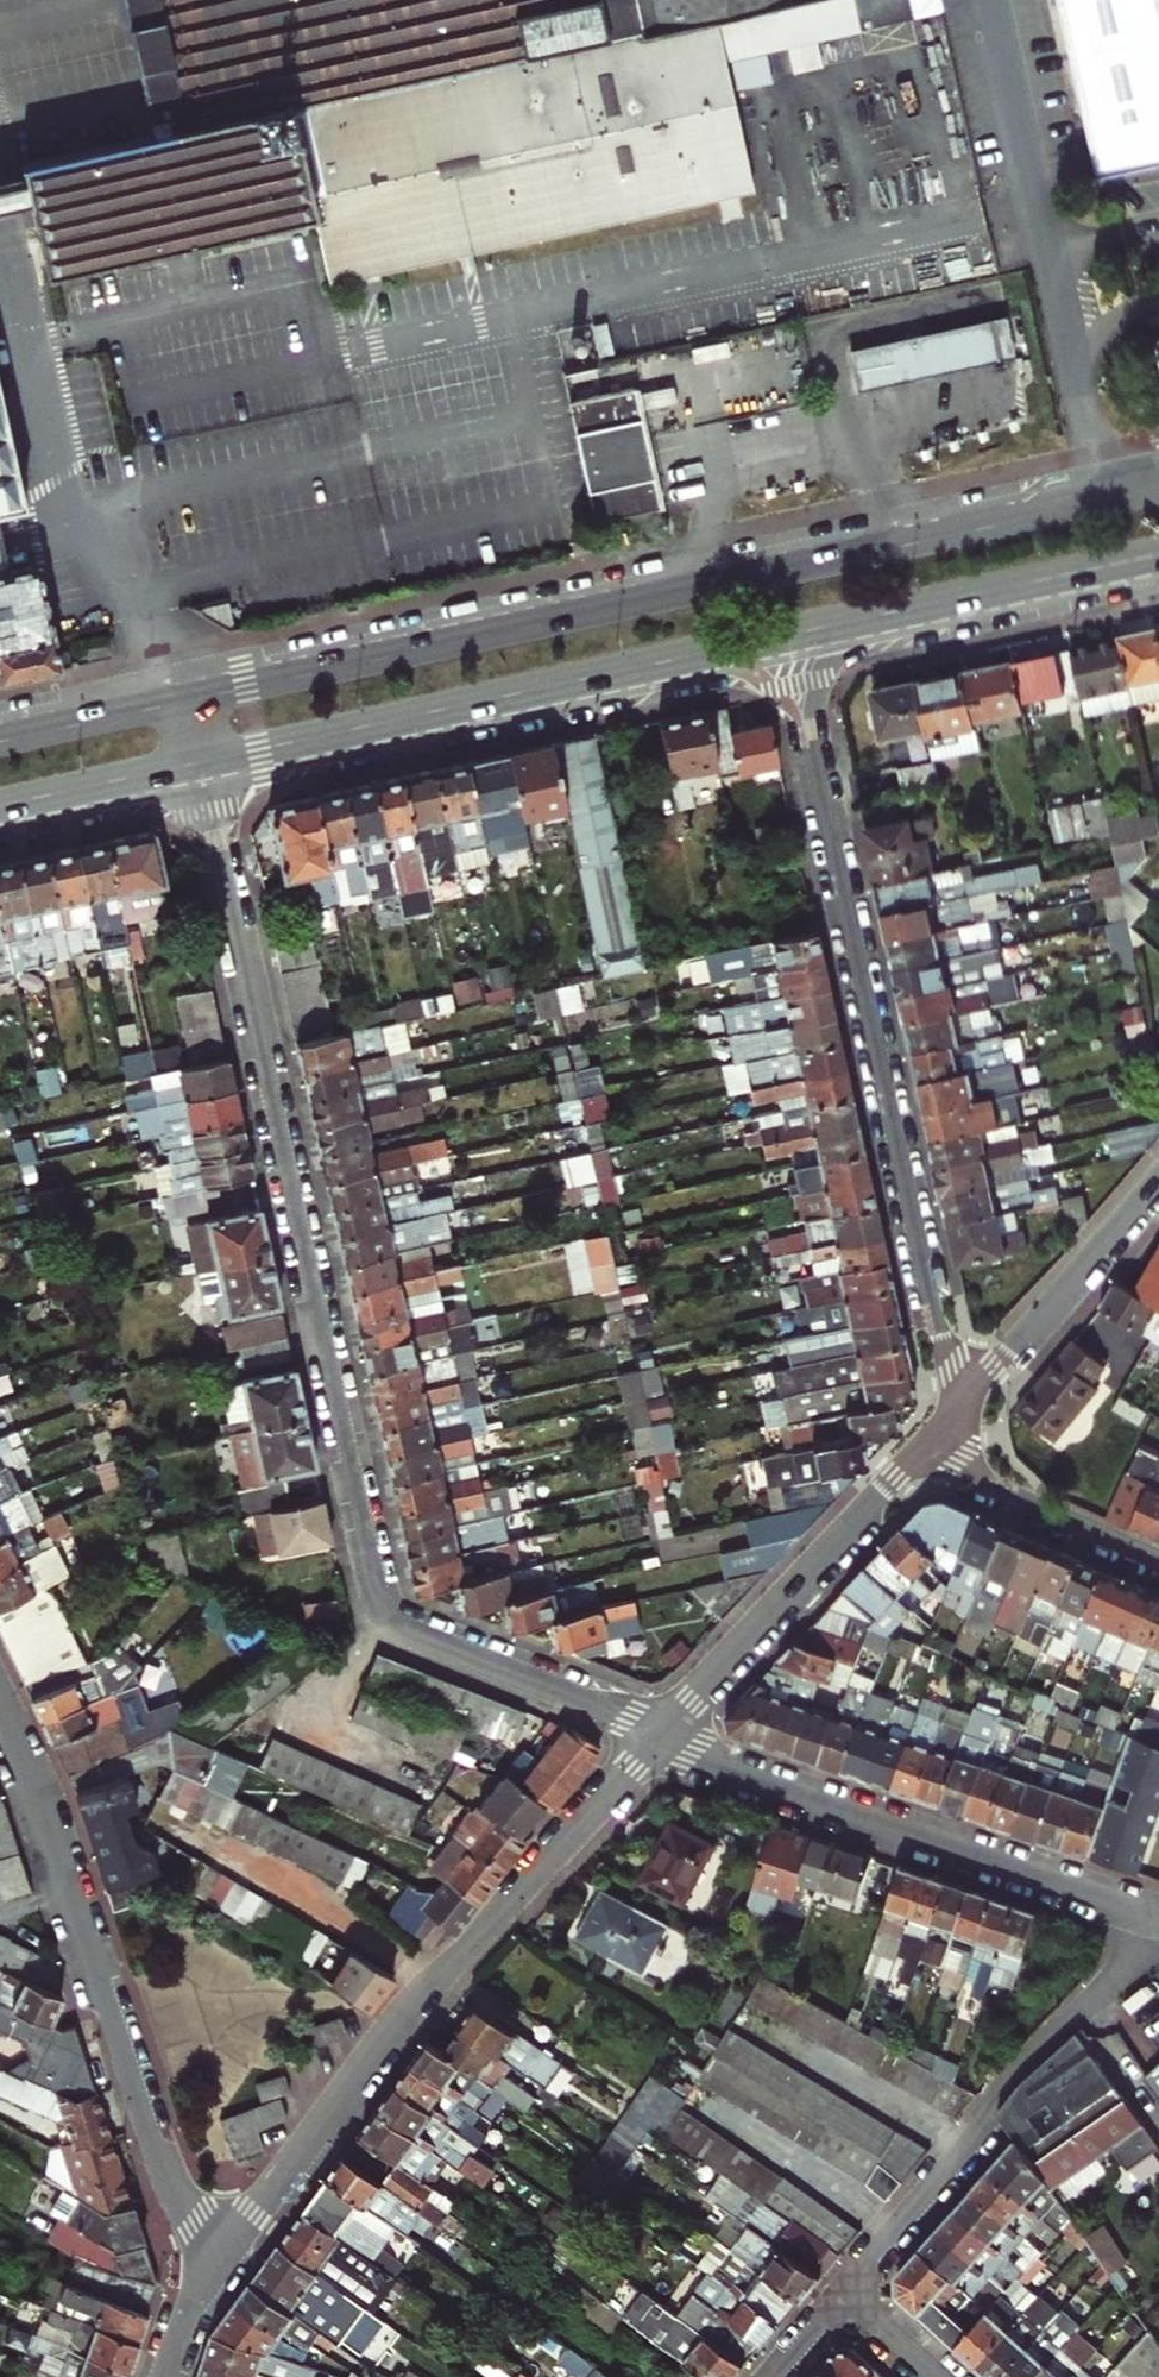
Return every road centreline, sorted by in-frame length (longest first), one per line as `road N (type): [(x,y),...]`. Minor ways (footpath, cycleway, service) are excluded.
road 1 (residential): [(201,763),(379,1606),(396,1628),(660,1740)]
road 2 (primary): [(980,522),(186,696)]
road 3 (residential): [(955,1421),(782,637)]
road 4 (residential): [(207,2276),(409,2009),(660,1740)]
road 5 (tertiary): [(207,2276),(57,1852),(0,1718)]
road 6 (primary): [(201,763),(782,637)]
road 7 (residential): [(660,1740),(1158,1918)]
road 8 (residential): [(1158,1921),(991,2098),(987,2128),(846,2298)]
road 9 (residential): [(660,1740),(955,1421)]
road 10 (primary): [(782,637),(1158,555)]
road 11 (residential): [(955,1421),(1158,1185)]
road 12 (residential): [(955,1421),(976,1463),(1005,1493),(1158,1560)]
road 13 (primary): [(0,806),(201,763)]
road 14 (primary): [(186,696),(0,737)]
road 15 (primary): [(1158,471),(980,522)]
road 16 (primary): [(1158,484),(980,522)]

